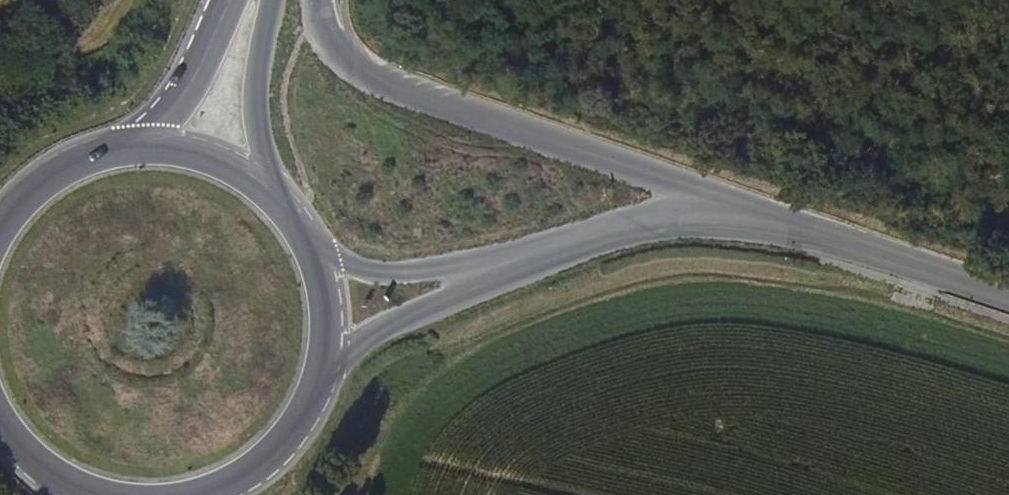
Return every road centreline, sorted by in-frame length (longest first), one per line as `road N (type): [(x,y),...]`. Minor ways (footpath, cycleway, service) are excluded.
road 1 (unclassified): [(831,236),(408,101),(357,69),(319,27),(316,0)]
road 2 (unclassified): [(831,236),(702,226),(622,232),(476,271)]
road 3 (secondary): [(253,0),(124,150)]
road 4 (secondary): [(268,196),(258,0)]
road 5 (unclassified): [(1008,288),(831,236)]
road 6 (secondary): [(215,491),(287,436),(323,354)]
road 7 (unclassified): [(323,354),(476,271)]
road 8 (unclassified): [(476,271),(366,261),(305,244)]
road 9 (secondary): [(268,196),(201,157),(124,150)]
road 10 (secondary): [(124,150),(65,169),(0,228)]

